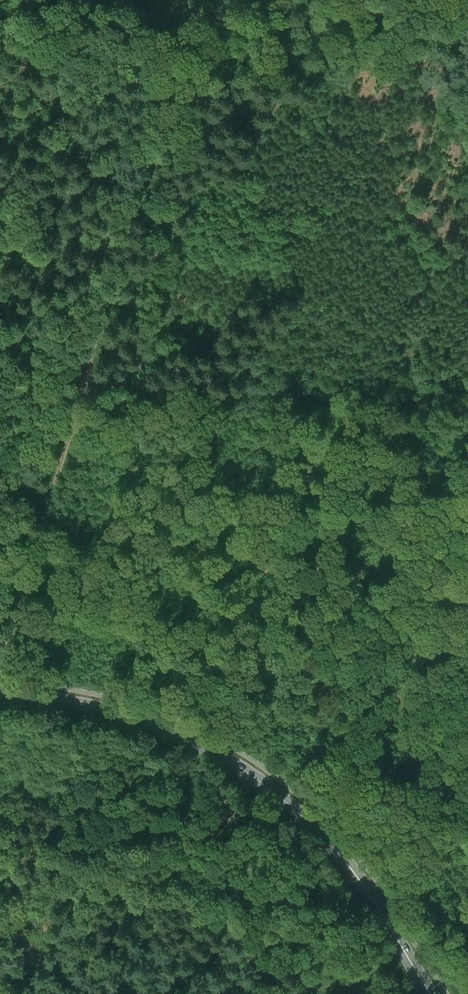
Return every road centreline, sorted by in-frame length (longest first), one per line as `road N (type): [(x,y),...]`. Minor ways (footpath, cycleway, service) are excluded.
road 1 (track): [(87,375),(199,17),(352,9),(379,0)]
road 2 (secondary): [(0,697),(112,712),(235,765),(333,847),(430,993)]
road 3 (track): [(0,652),(8,650),(87,375)]

